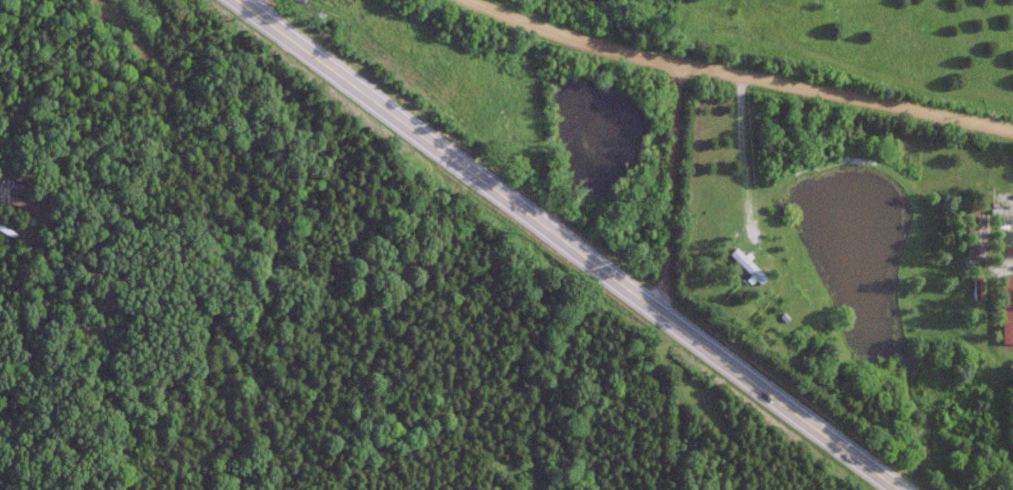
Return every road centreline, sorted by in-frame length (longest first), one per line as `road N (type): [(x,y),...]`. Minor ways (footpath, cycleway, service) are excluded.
road 1 (primary): [(902,489),(239,0)]
road 2 (residential): [(1012,136),(675,66)]
road 3 (residential): [(675,66),(664,311)]
road 4 (residential): [(675,66),(564,37),(472,0)]

